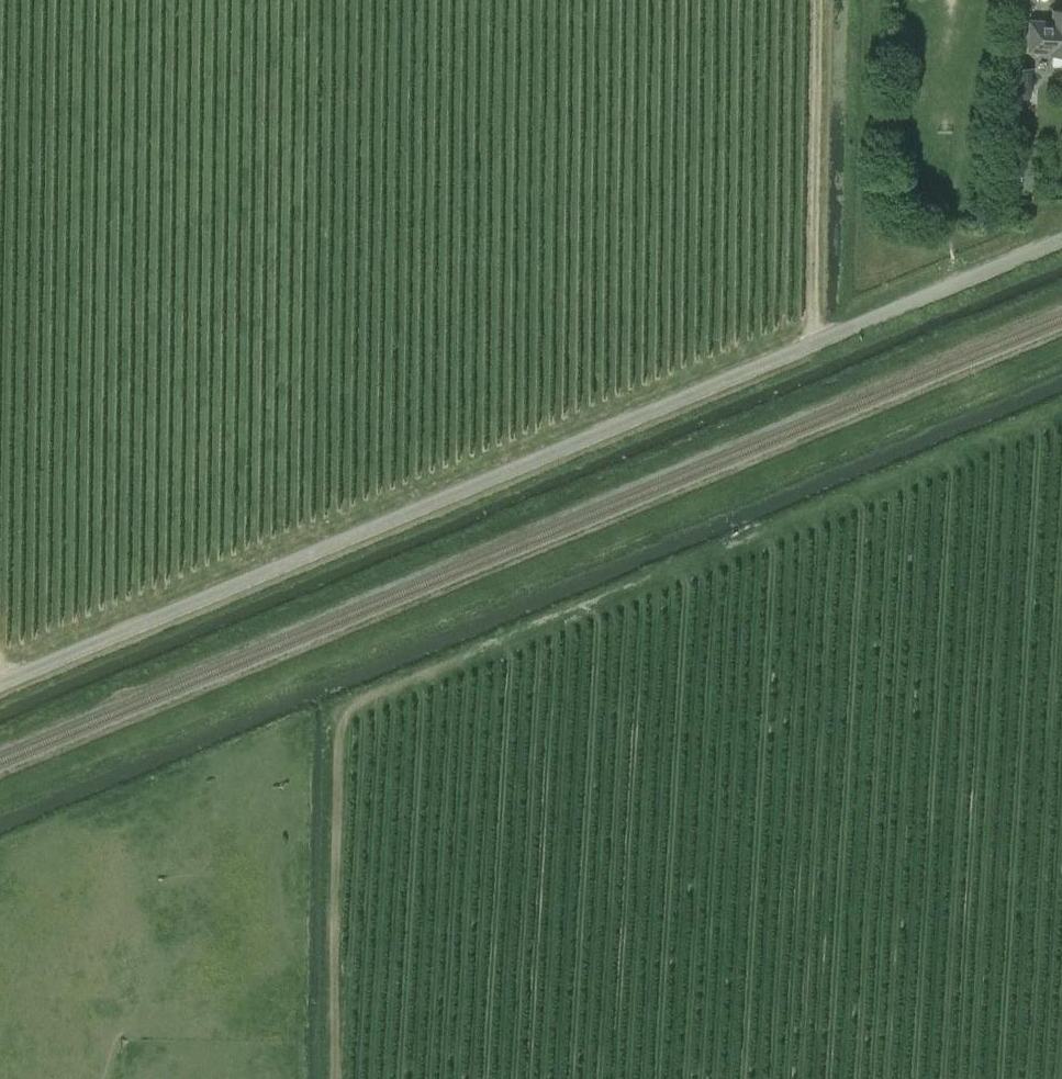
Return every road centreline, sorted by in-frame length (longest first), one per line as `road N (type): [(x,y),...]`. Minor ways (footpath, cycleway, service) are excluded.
road 1 (unclassified): [(0,679),(1061,238)]

